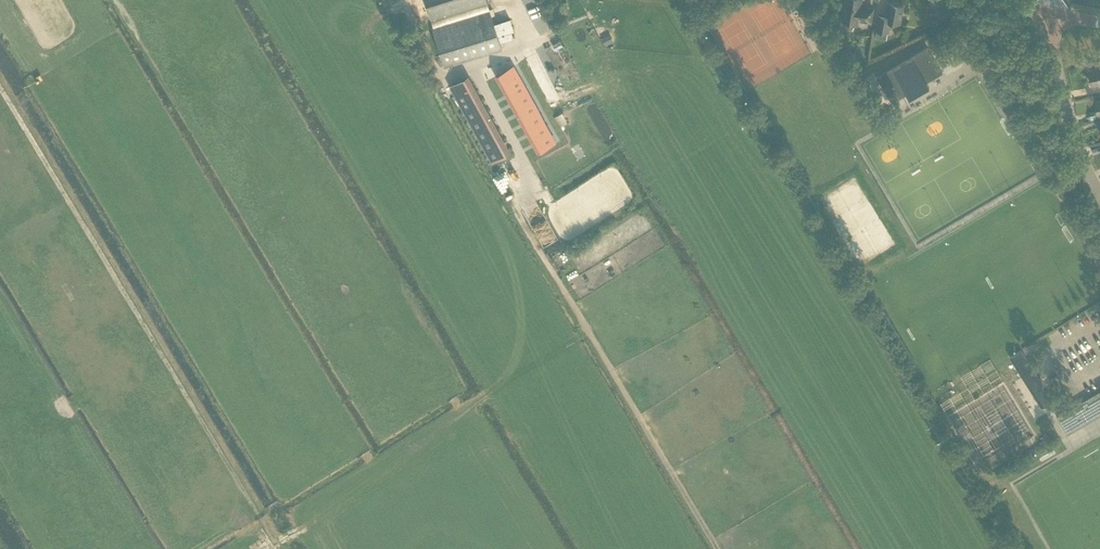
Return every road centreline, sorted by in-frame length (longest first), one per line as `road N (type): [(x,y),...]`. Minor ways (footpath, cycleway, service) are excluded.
road 1 (tertiary): [(1099,196),(1069,116),(1051,13)]

